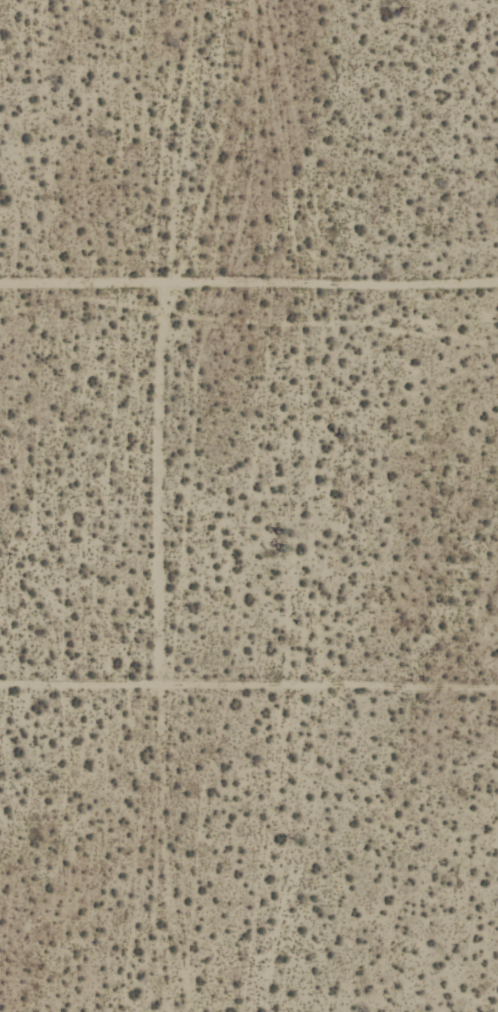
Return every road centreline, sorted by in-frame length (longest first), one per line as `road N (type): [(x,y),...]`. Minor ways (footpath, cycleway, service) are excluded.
road 1 (track): [(497,687),(0,696)]
road 2 (track): [(497,282),(0,280)]
road 3 (track): [(165,280),(157,696)]

